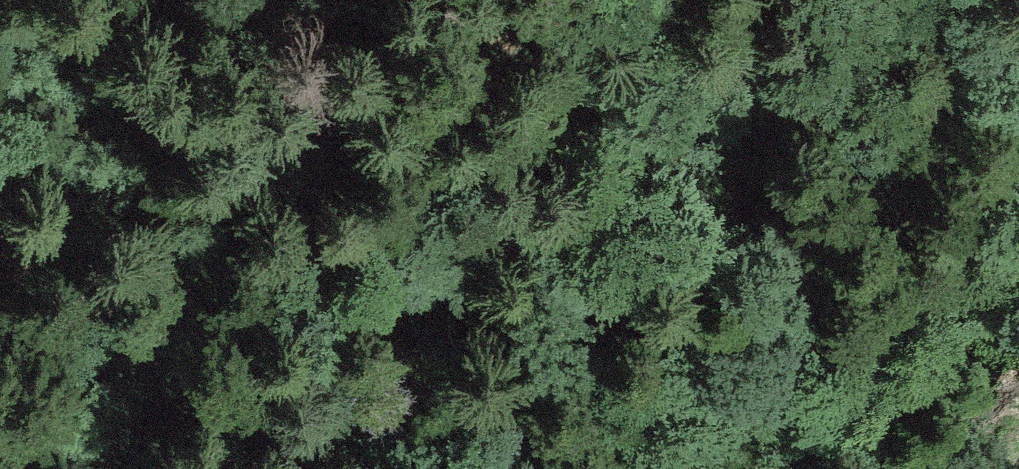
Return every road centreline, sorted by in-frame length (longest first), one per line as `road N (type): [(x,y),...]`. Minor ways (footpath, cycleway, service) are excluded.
road 1 (track): [(847,0),(818,38),(461,248),(236,291),(0,307)]
road 2 (track): [(398,468),(515,390),(571,325),(665,173),(802,89),(818,38)]

